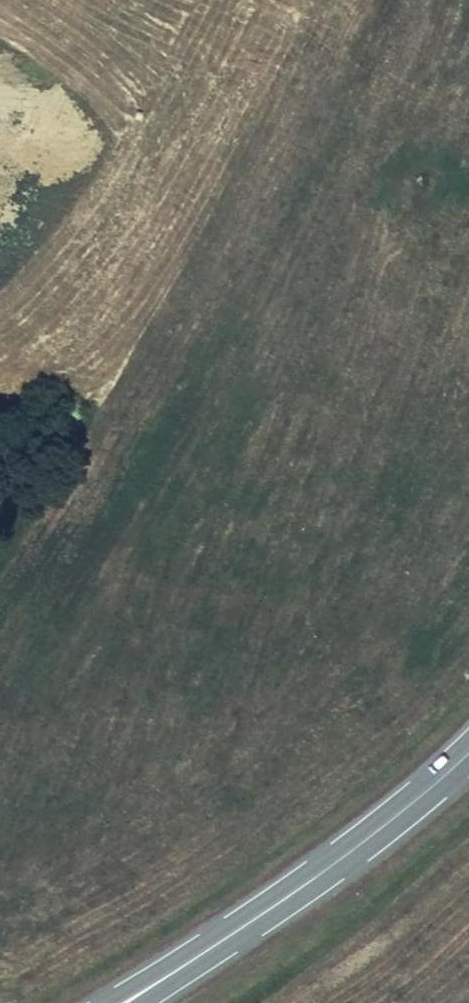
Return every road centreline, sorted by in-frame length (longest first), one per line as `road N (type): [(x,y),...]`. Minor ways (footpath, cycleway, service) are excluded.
road 1 (primary): [(127,1002),(365,841),(468,752)]

